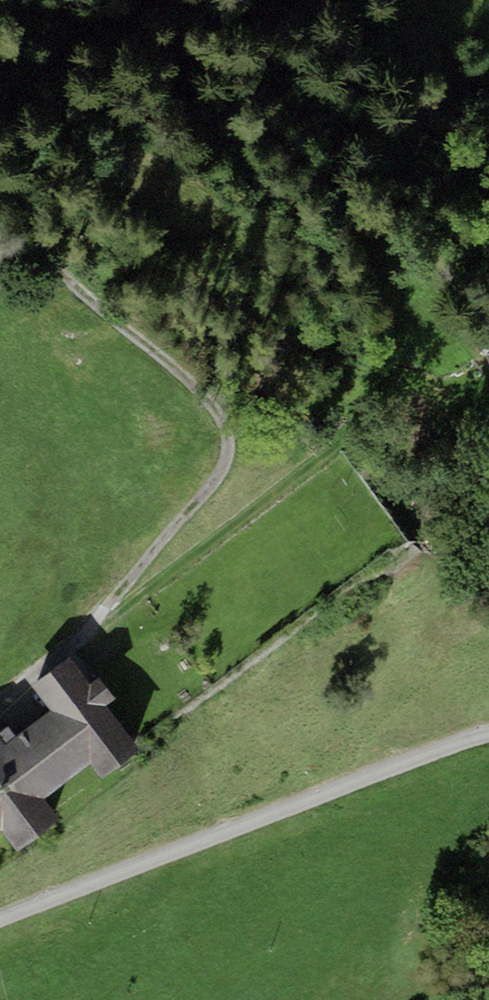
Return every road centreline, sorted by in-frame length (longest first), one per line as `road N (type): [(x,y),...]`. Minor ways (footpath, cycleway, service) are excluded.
road 1 (track): [(80,636),(219,482),(232,440),(210,401),(0,247)]
road 2 (residential): [(488,736),(0,920)]
road 3 (track): [(80,636),(386,406),(411,405),(456,428),(488,414)]

